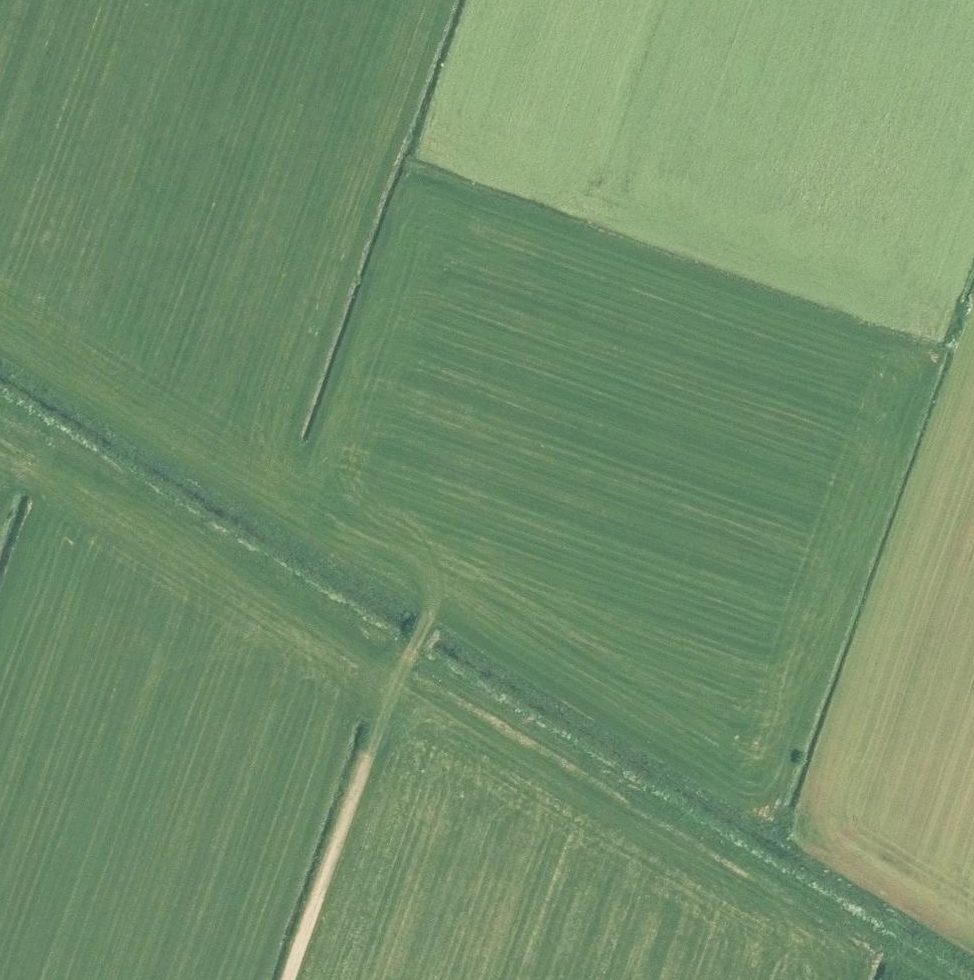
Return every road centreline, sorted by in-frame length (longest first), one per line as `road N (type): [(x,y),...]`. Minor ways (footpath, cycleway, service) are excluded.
road 1 (track): [(284,979),(357,775),(429,621)]

